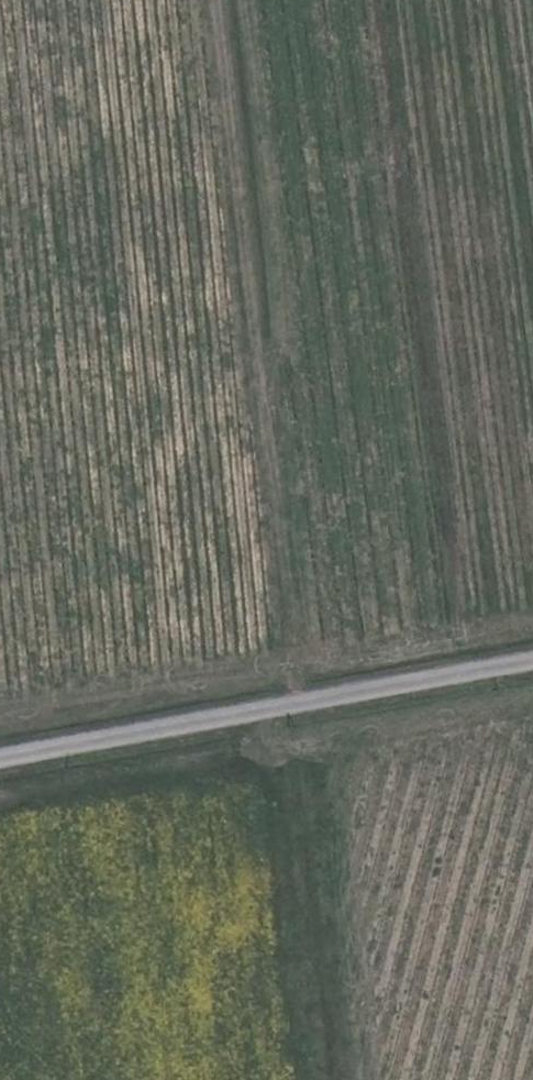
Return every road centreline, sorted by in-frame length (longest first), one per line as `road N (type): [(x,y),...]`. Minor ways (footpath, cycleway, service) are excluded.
road 1 (unclassified): [(0,755),(532,660)]

